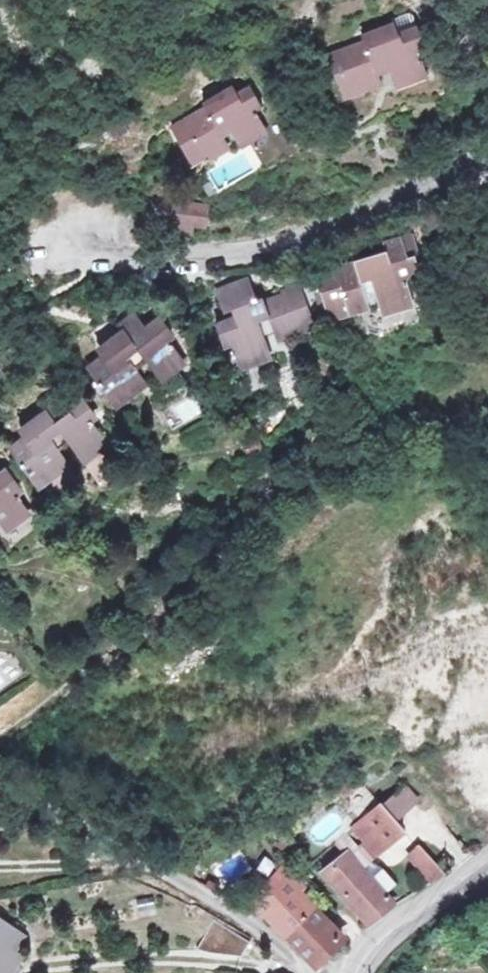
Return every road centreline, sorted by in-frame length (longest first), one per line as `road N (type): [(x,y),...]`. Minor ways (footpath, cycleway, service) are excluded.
road 1 (residential): [(13,265),(258,252),(487,154)]
road 2 (residential): [(0,787),(169,877),(324,972)]
road 3 (tertiary): [(356,972),(379,933),(487,856)]

